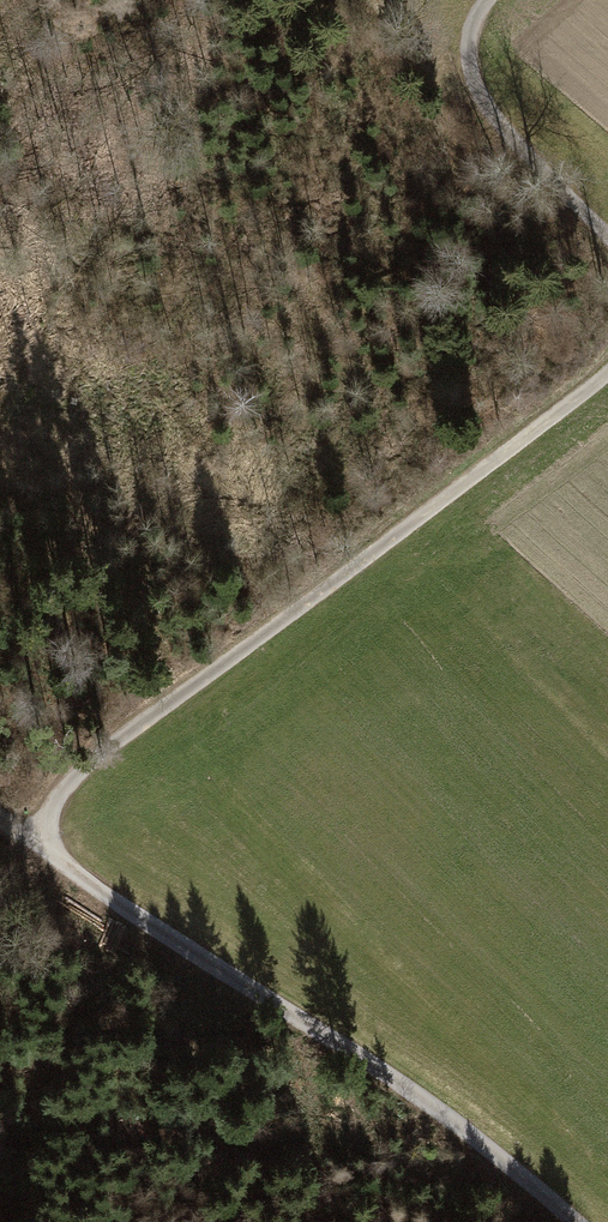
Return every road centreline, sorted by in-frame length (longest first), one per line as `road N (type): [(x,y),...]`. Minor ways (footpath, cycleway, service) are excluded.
road 1 (track): [(607,380),(95,757),(30,840)]
road 2 (track): [(0,818),(434,1108),(575,1221)]
road 3 (track): [(494,0),(466,48),(476,95),(607,243)]

